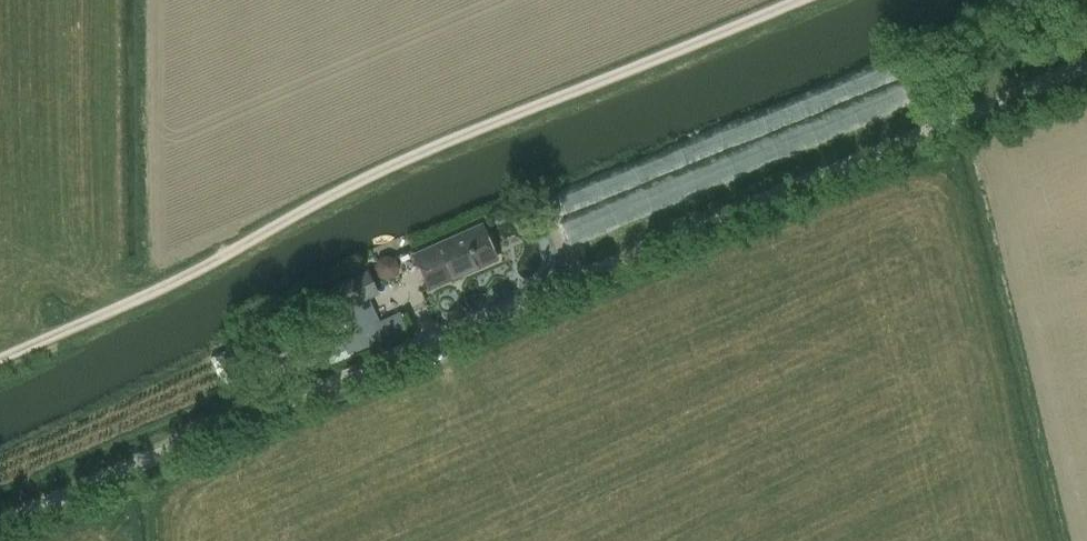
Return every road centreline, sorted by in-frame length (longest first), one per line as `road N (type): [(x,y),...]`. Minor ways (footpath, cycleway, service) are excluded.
road 1 (unclassified): [(0,522),(1086,64)]
road 2 (track): [(0,363),(223,258),(334,194),(811,0)]

